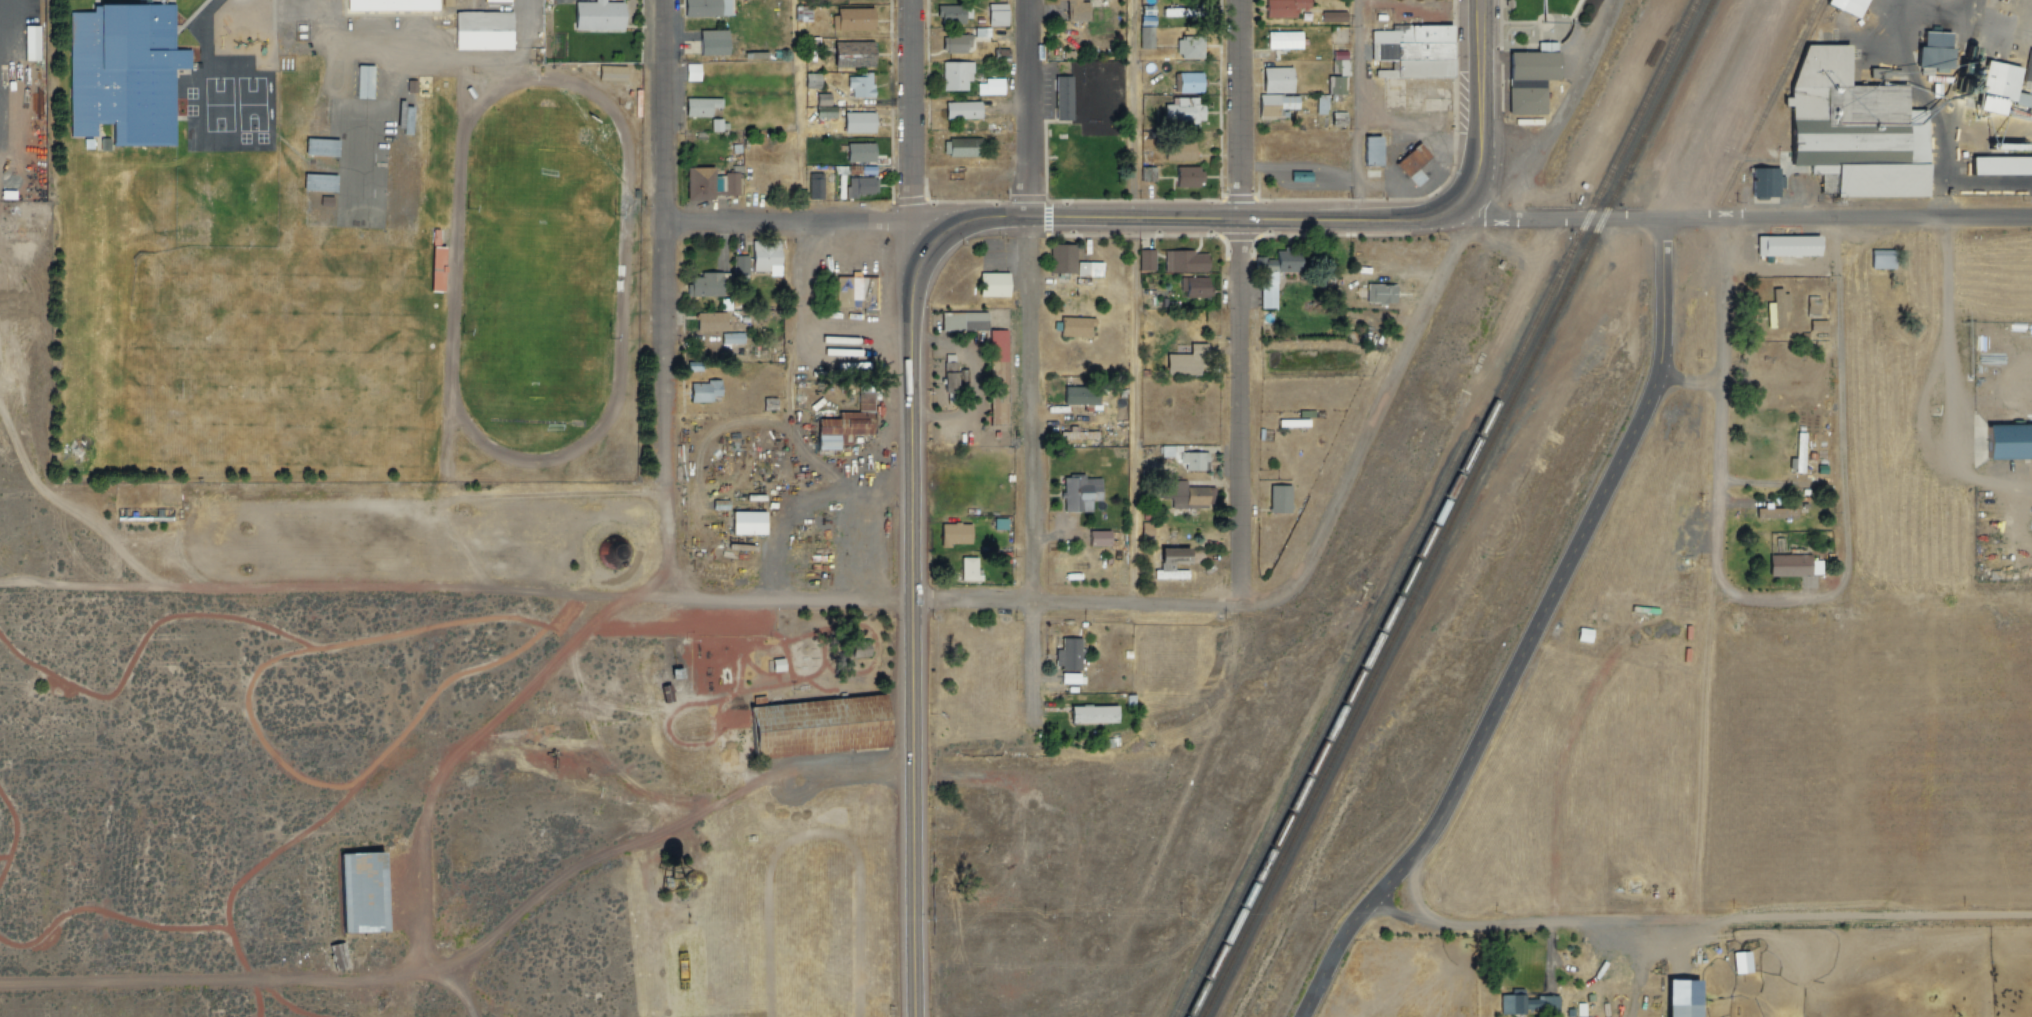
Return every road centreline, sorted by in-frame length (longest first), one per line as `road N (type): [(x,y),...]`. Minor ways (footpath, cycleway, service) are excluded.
road 1 (residential): [(0,984),(403,978),(476,950),(583,859),(763,782),(914,767)]
road 2 (residential): [(0,593),(913,600)]
road 3 (trunk): [(975,223),(939,241),(917,271),(912,308),(918,1016)]
road 4 (residential): [(1025,0),(1034,751)]
road 5 (residential): [(1299,1016),(1328,957),(1414,855),(1661,374)]
road 6 (track): [(2031,920),(1456,924),(1417,904),(1414,855)]
road 7 (tertiary): [(1414,225),(2031,219)]
road 8 (residential): [(1236,0),(1242,606)]
road 9 (residential): [(665,0),(670,598)]
road 10 (residential): [(1693,924),(1719,426),(1705,389),(1661,374)]
road 11 (trunk): [(1414,225),(975,223)]
road 12 (residential): [(1299,592),(1472,228)]
road 13 (residential): [(913,600),(1242,606),(1299,592)]
road 14 (residential): [(975,223),(906,207),(666,225)]
road 15 (residential): [(907,0),(912,308)]
road 16 (trunk): [(1479,0),(1477,179),(1448,217),(1414,225)]
road 17 (residential): [(1619,0),(1540,173),(1538,193),(1551,226)]
road 18 (residential): [(1661,374),(1662,218)]

